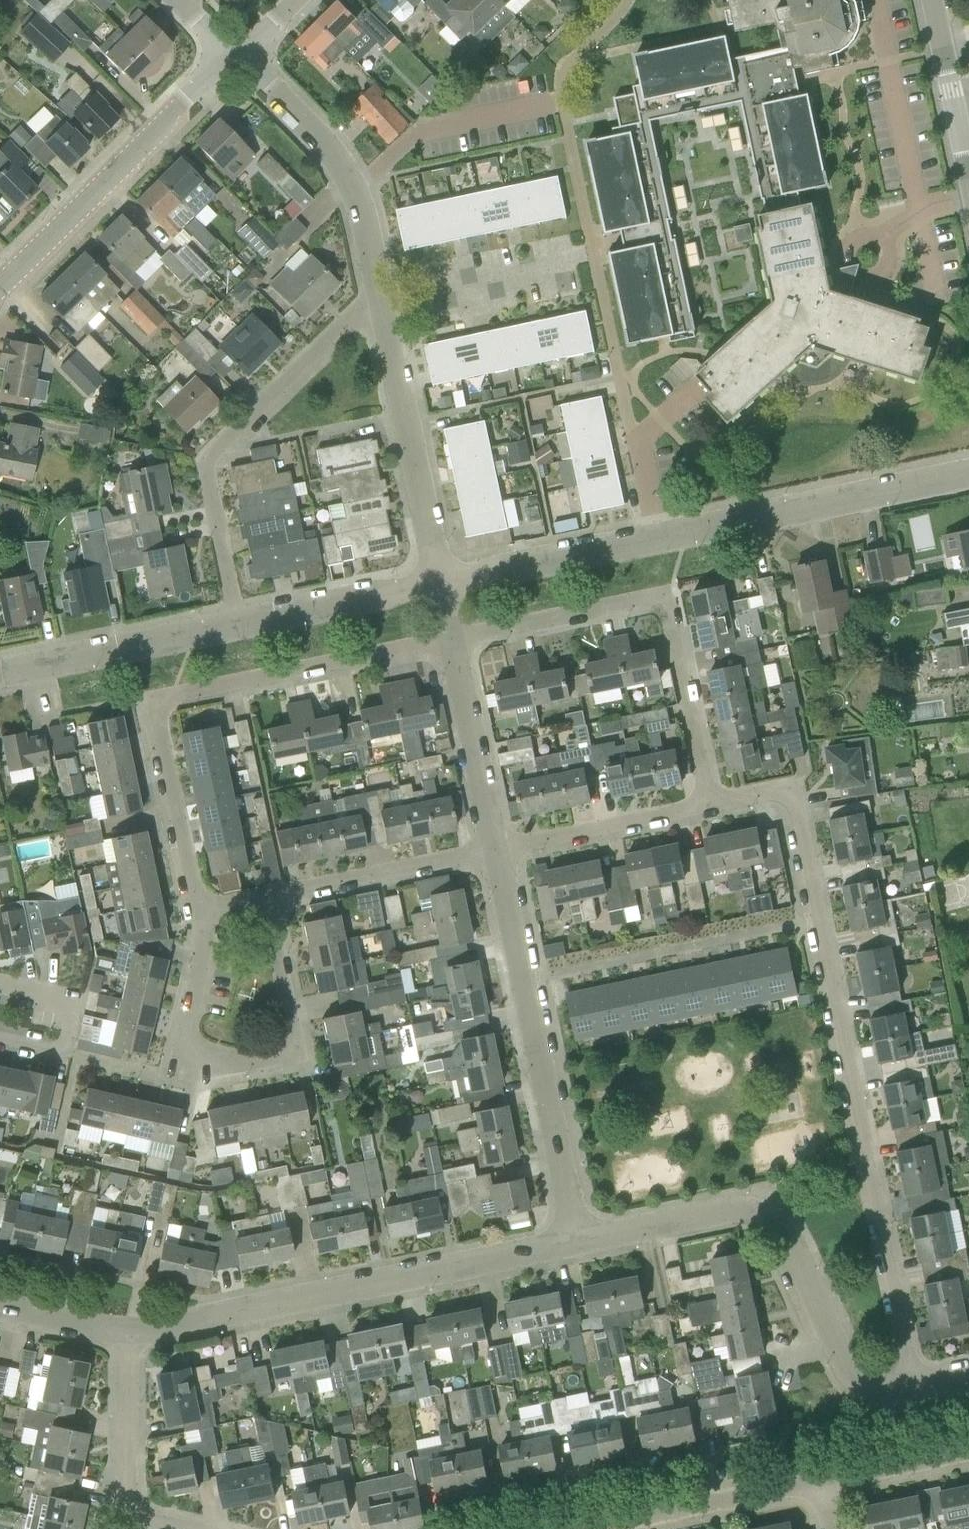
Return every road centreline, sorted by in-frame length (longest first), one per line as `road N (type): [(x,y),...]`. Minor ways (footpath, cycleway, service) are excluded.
road 1 (residential): [(440,583),(968,474)]
road 2 (residential): [(197,912),(153,701),(452,638)]
road 3 (residential): [(915,1388),(825,926)]
road 4 (residential): [(125,1331),(577,1243)]
road 5 (residential): [(577,1243),(740,1208),(765,1211),(783,1227),(846,1368),(880,1391),(915,1388)]
road 6 (residential): [(710,805),(667,594),(452,638)]
road 7 (residential): [(197,912),(204,950),(182,1052),(262,1064),(298,1056),(264,898)]
road 8 (residential): [(239,624),(208,473),(215,451),(350,320),(384,312)]
road 9 (tertiary): [(0,289),(238,53)]
road 10 (residential): [(523,982),(825,926)]
road 11 (residential): [(384,312),(347,171),(238,53)]
road 12 (residential): [(440,583),(384,312)]
road 13 (residential): [(577,1243),(523,982)]
road 14 (residential): [(582,1528),(823,1480)]
road 15 (residential): [(0,675),(239,624)]
road 16 (residential): [(264,898),(496,850)]
road 17 (residential): [(825,926),(795,786),(710,805)]
road 18 (residential): [(125,1331),(125,1492),(132,1512),(166,1528)]
road 19 (residential): [(710,805),(496,850)]
road 20 (residential): [(496,850),(452,638)]
road 21 (residential): [(239,624),(440,583)]
road 22 (residential): [(0,1036),(63,1050),(73,1003),(0,986)]
road 23 (residential): [(823,1480),(968,1451)]
road 24 (residential): [(523,982),(496,850)]
road 25 (residential): [(0,1307),(125,1331)]

